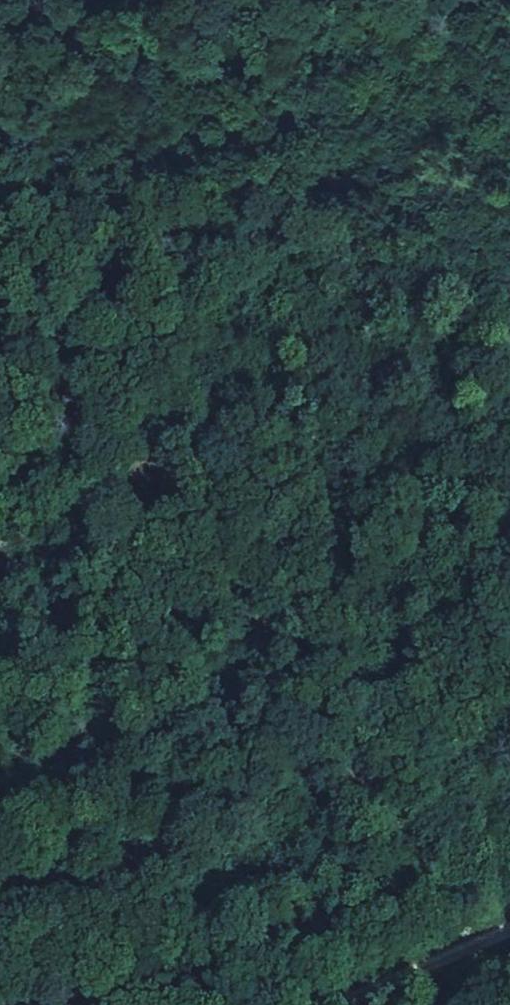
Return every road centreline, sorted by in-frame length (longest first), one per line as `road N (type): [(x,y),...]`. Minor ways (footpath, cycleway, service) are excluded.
road 1 (track): [(509,934),(349,1004)]

